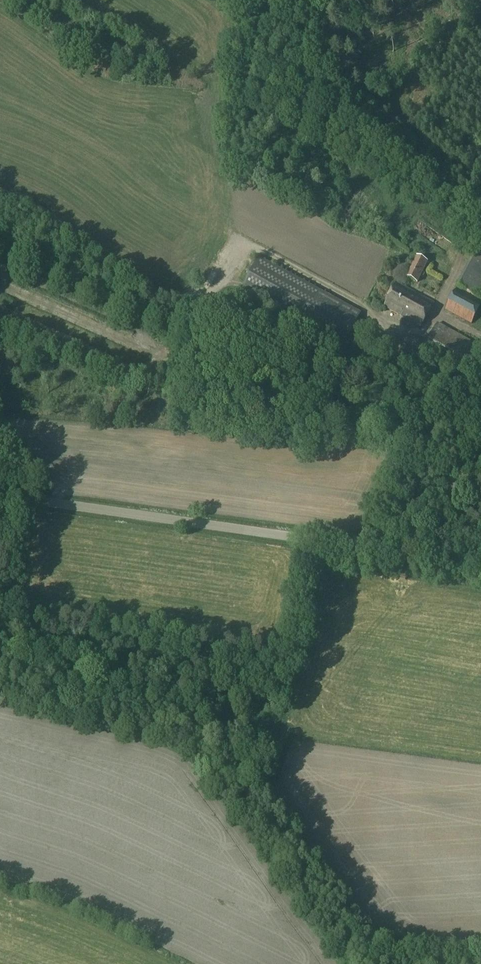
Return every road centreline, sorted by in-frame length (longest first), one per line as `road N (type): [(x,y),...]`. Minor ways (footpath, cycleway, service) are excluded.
road 1 (unclassified): [(0,499),(354,547),(480,464)]
road 2 (track): [(159,963),(0,897)]
road 3 (track): [(354,547),(480,571)]

